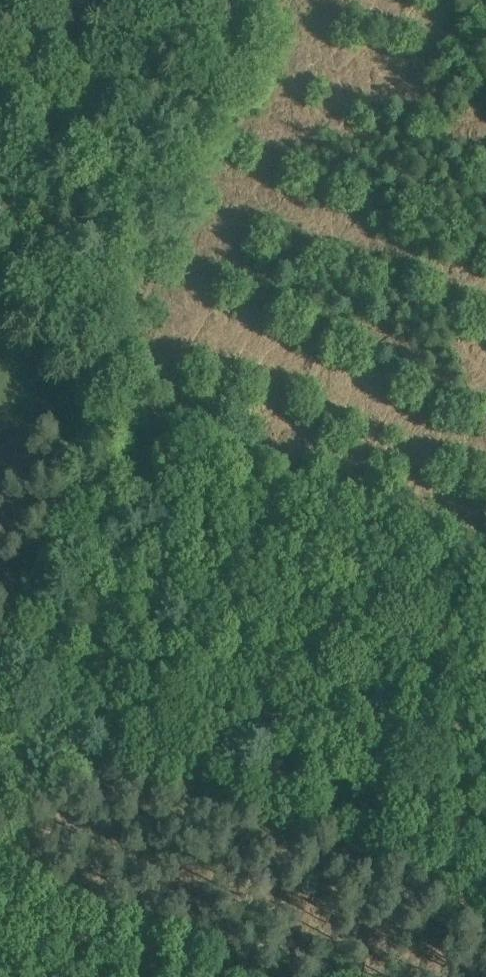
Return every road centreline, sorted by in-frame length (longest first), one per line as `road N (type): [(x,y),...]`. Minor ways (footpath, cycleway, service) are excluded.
road 1 (track): [(88,367),(485,524)]
road 2 (track): [(231,0),(88,367)]
road 3 (track): [(88,367),(0,579)]

